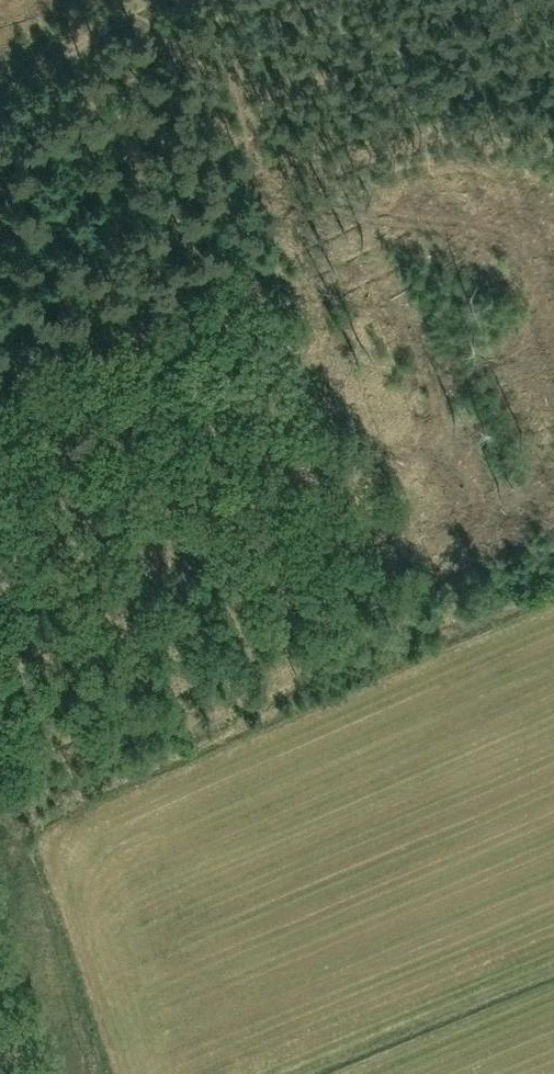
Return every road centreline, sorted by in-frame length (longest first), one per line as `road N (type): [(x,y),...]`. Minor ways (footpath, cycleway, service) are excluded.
road 1 (track): [(0,86),(137,0)]

